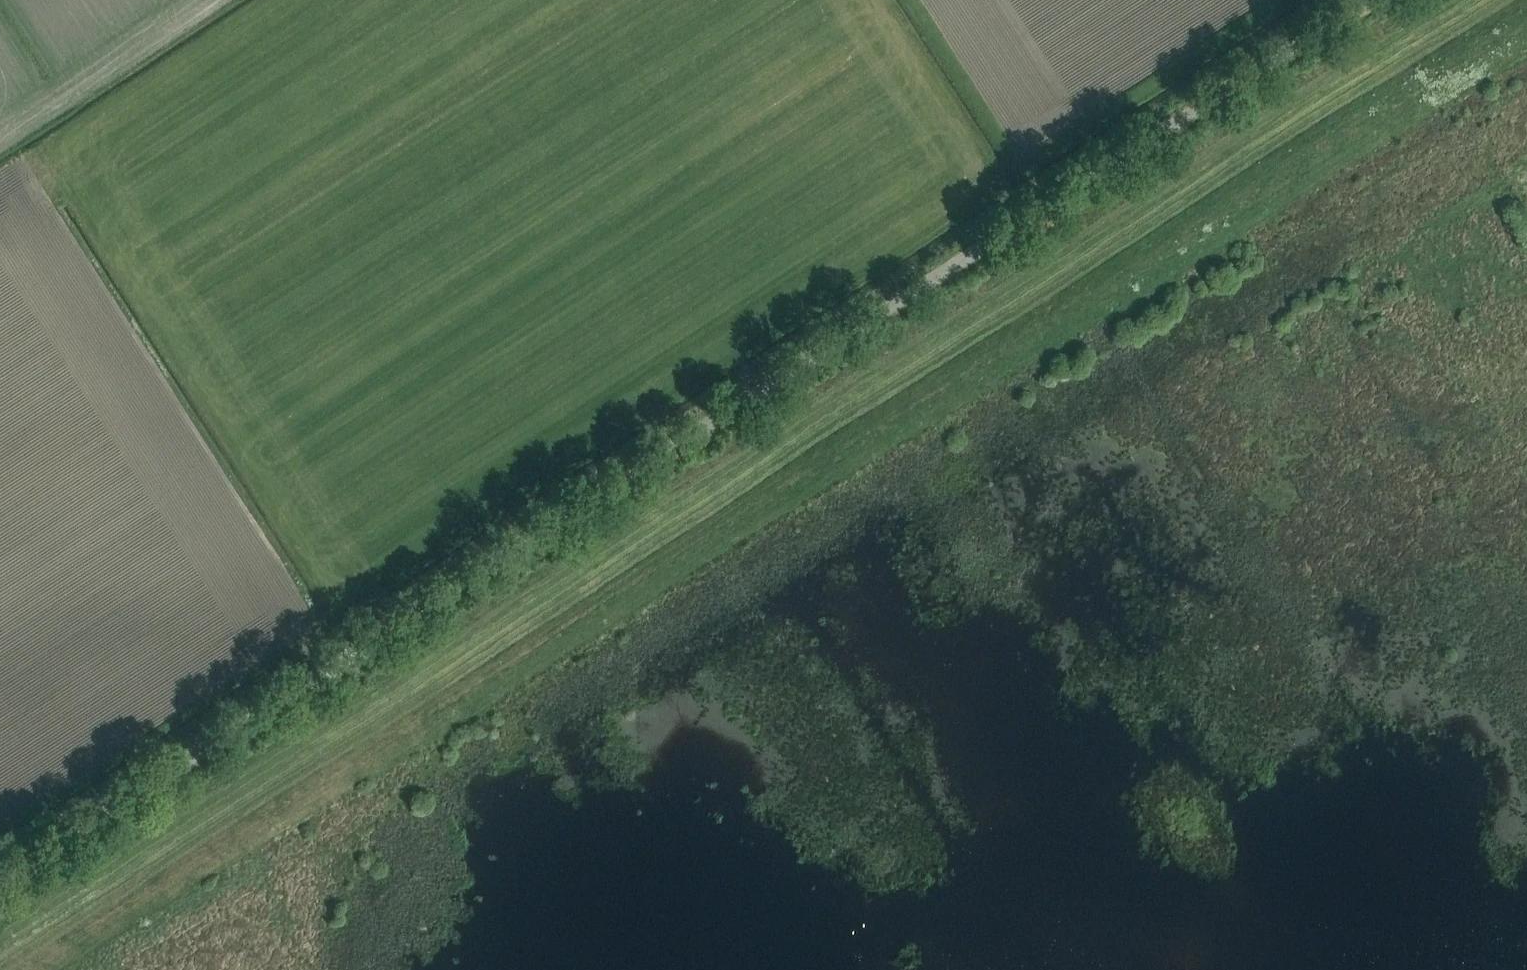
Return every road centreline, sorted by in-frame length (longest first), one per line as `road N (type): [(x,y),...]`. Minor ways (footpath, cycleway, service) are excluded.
road 1 (unclassified): [(0,882),(1366,0)]

